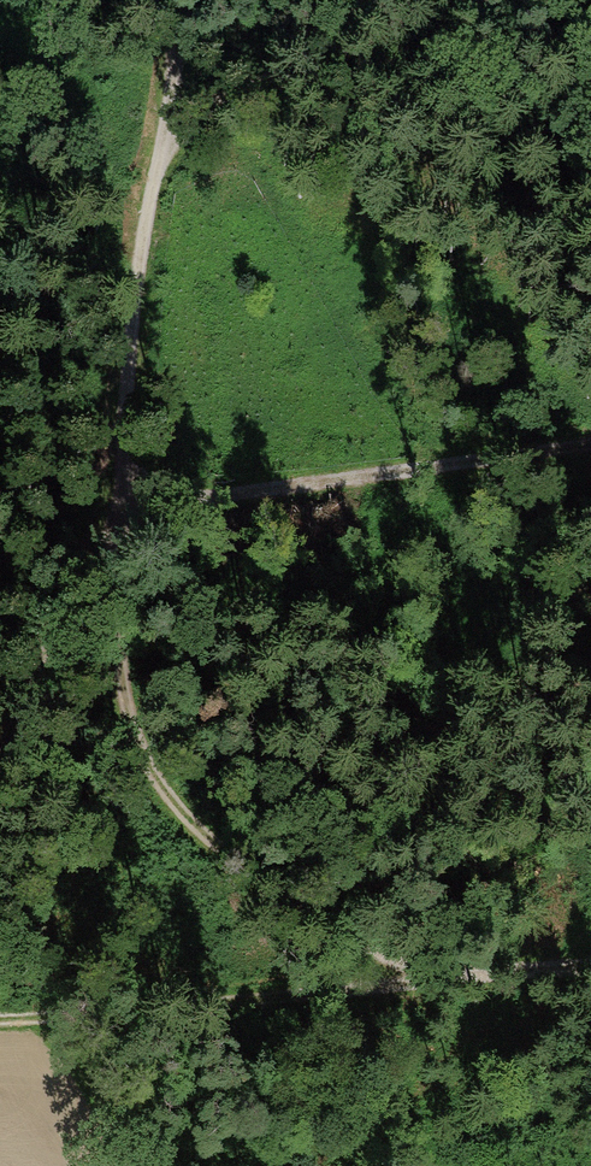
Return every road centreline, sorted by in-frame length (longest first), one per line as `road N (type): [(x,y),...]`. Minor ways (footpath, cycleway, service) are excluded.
road 1 (track): [(125,505),(117,663),(129,725),(162,788),(313,916),(423,981)]
road 2 (track): [(0,1023),(590,967)]
road 3 (track): [(125,505),(590,439)]
road 4 (track): [(166,132),(125,505)]
road 5 (track): [(431,0),(166,132)]
road 6 (track): [(125,505),(0,745)]
road 7 (track): [(199,0),(166,132)]

